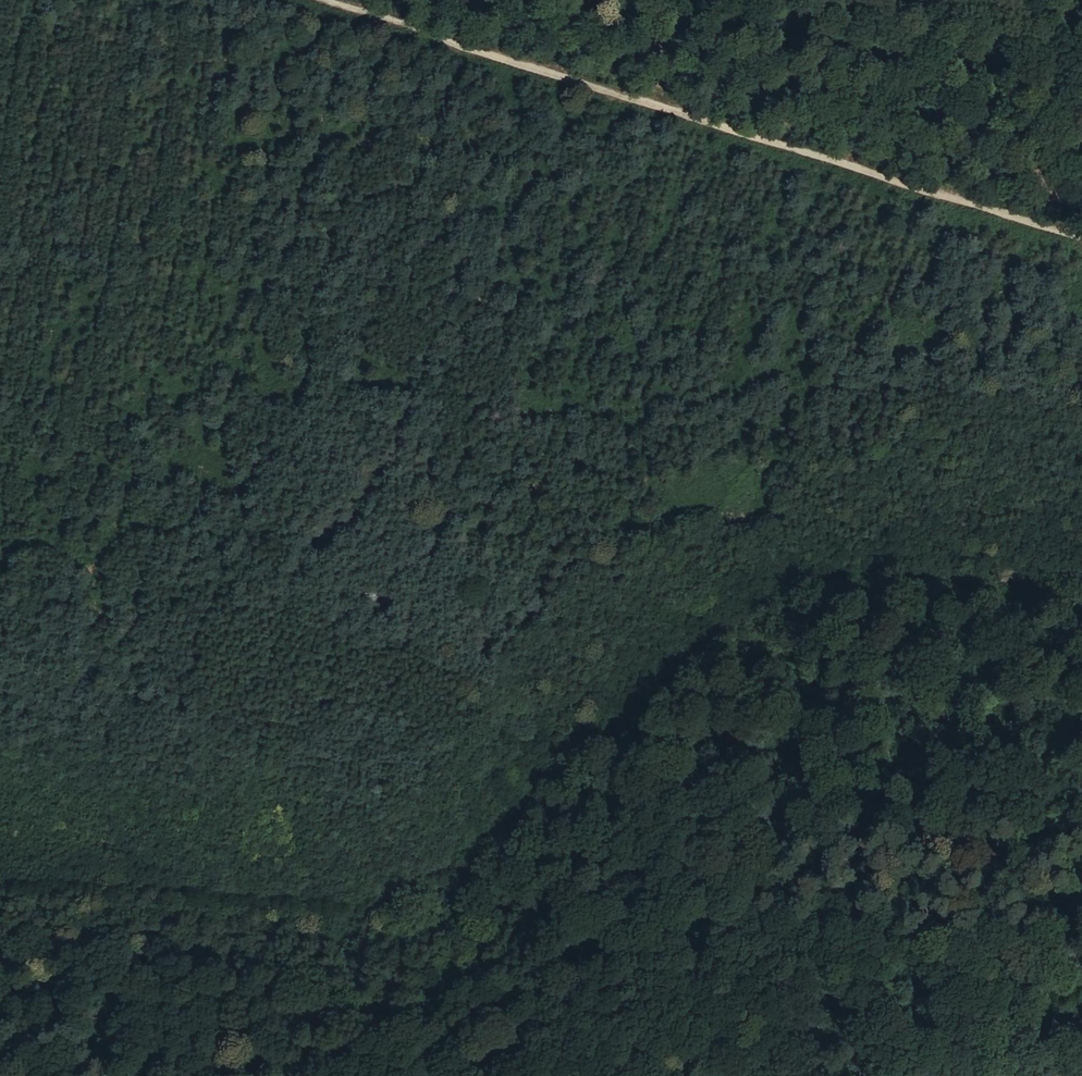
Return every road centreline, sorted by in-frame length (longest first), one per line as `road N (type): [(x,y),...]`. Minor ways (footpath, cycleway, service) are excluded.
road 1 (track): [(389,899),(790,593),(852,576),(1081,584)]
road 2 (track): [(399,25),(1081,237)]

